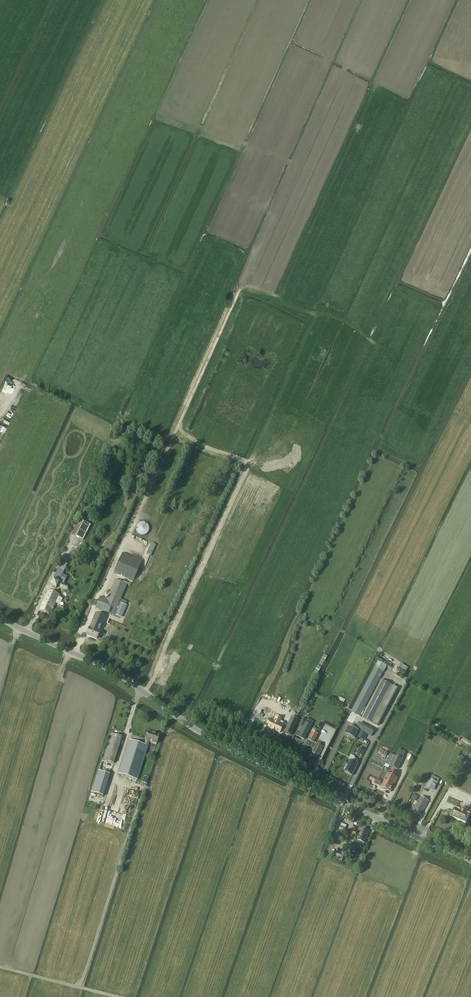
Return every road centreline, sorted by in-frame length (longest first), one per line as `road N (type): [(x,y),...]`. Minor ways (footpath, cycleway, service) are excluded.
road 1 (unclassified): [(470,862),(195,731),(114,672),(0,618)]
road 2 (track): [(75,654),(241,287),(266,287),(321,312)]
road 3 (track): [(237,752),(302,618),(332,618),(405,469)]
road 4 (track): [(78,987),(143,790),(115,779),(140,688)]
road 5 (track): [(117,996),(0,966)]

